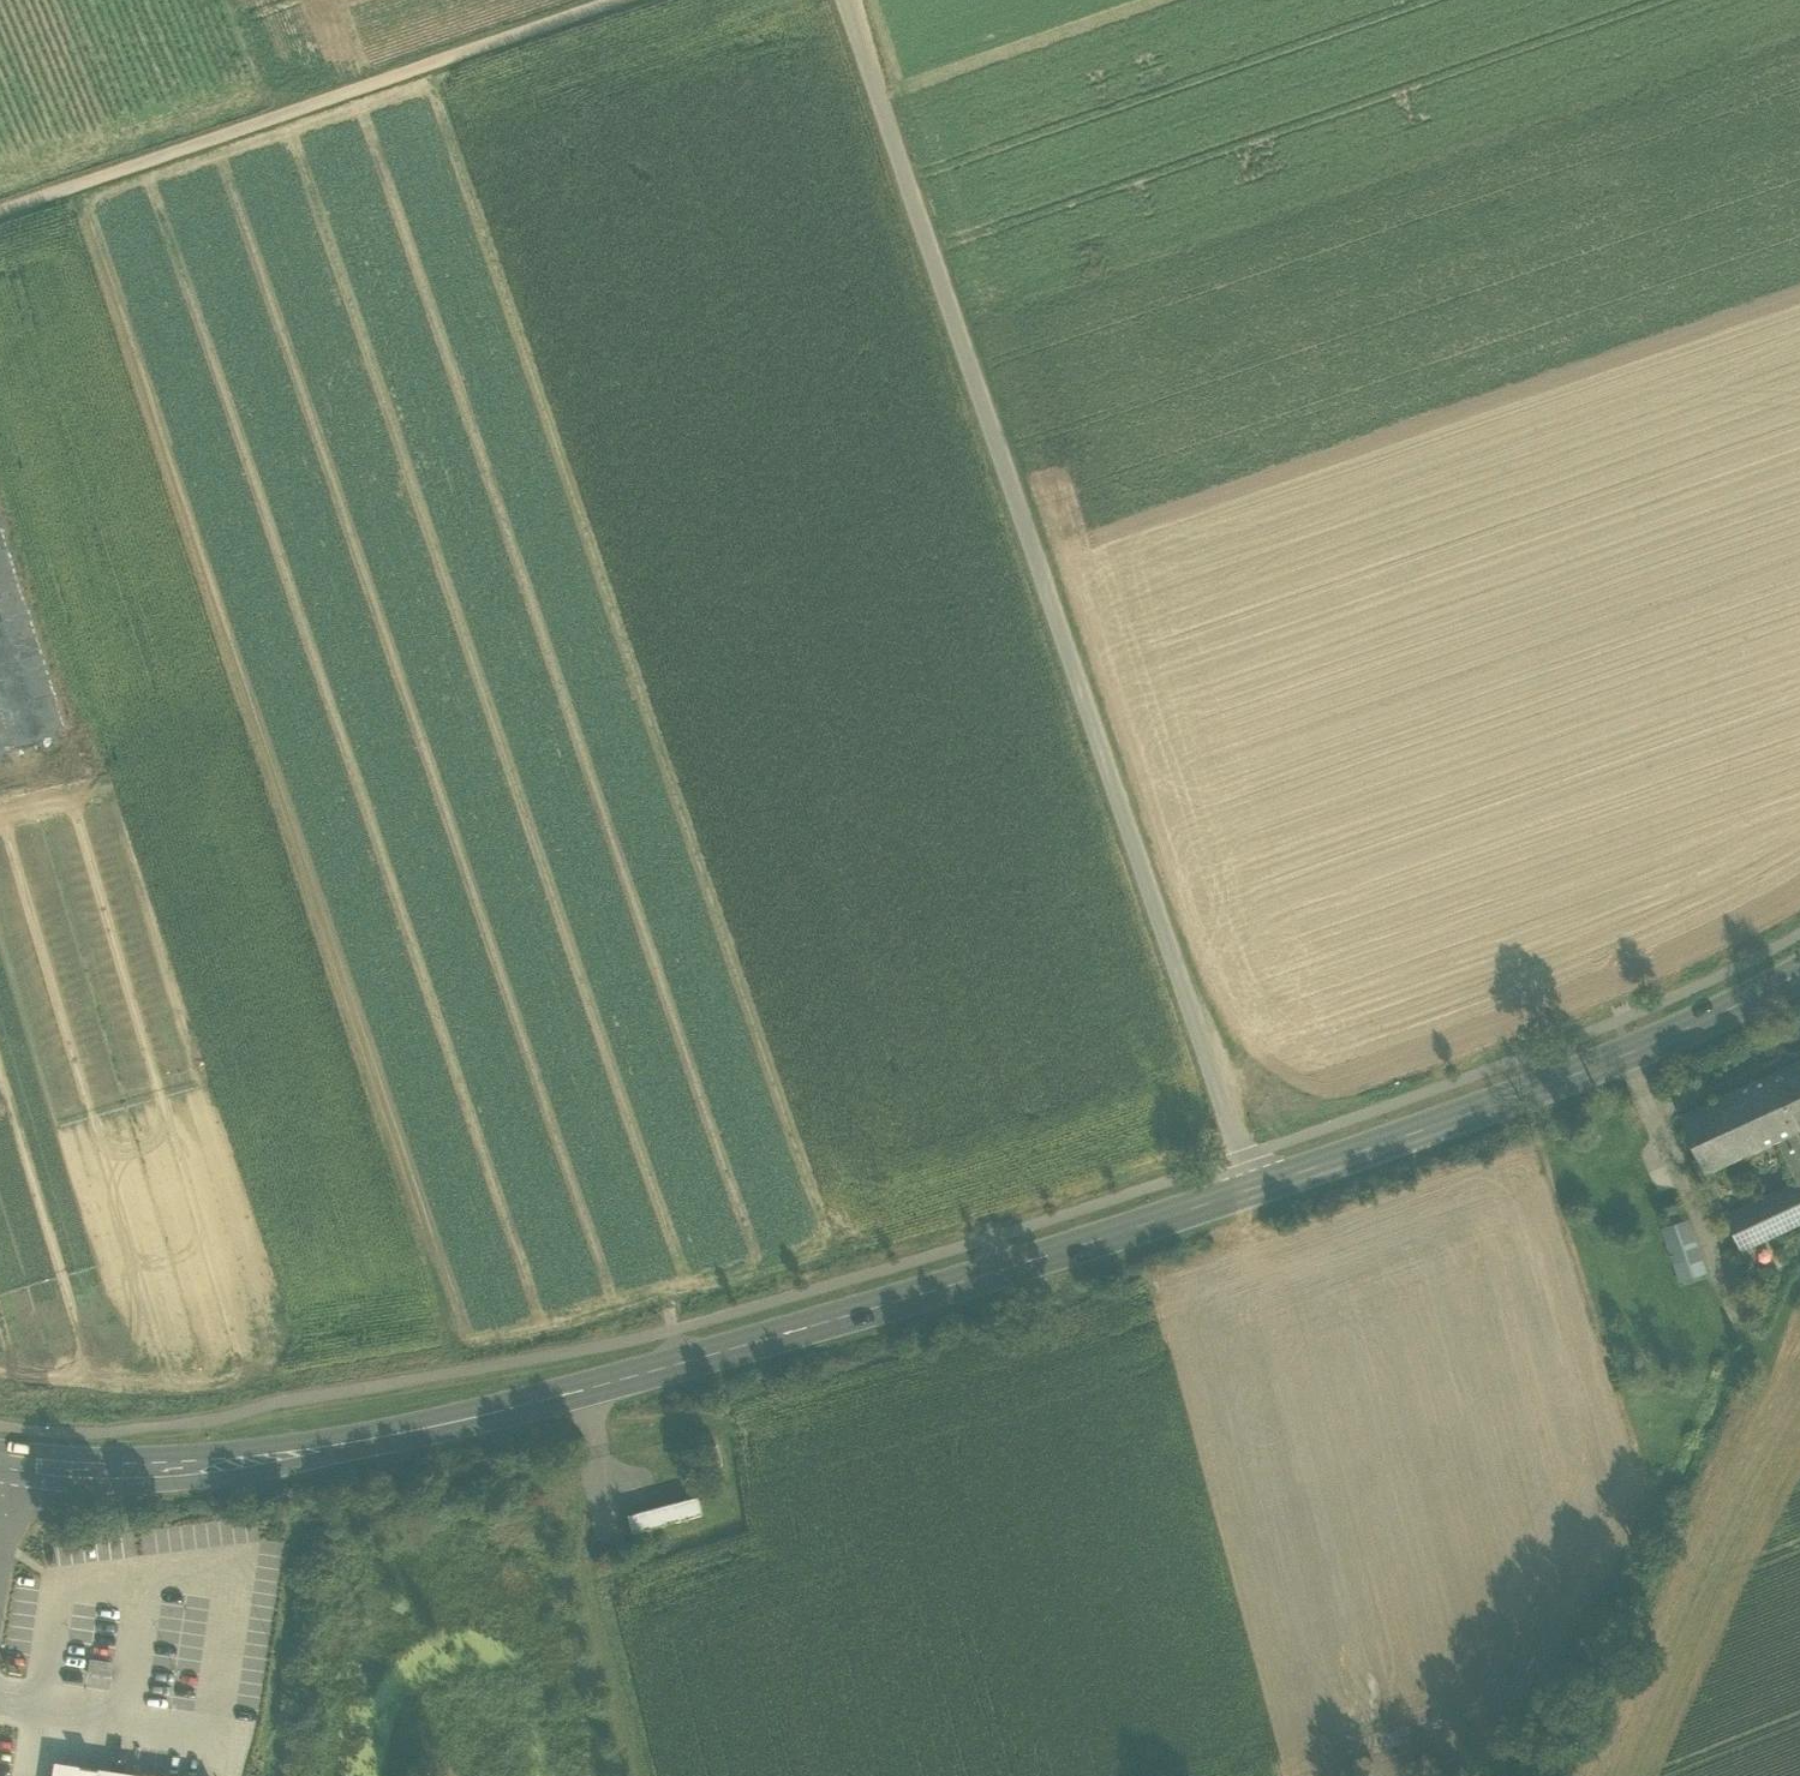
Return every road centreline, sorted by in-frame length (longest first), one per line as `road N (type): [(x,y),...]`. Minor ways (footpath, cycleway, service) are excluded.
road 1 (secondary): [(1250,1189),(711,1355),(393,1434),(181,1468),(11,1462)]
road 2 (unclassified): [(853,0),(1250,1189)]
road 3 (unclassified): [(0,207),(612,0)]
road 4 (secondary): [(1799,972),(1579,1072),(1250,1189)]

